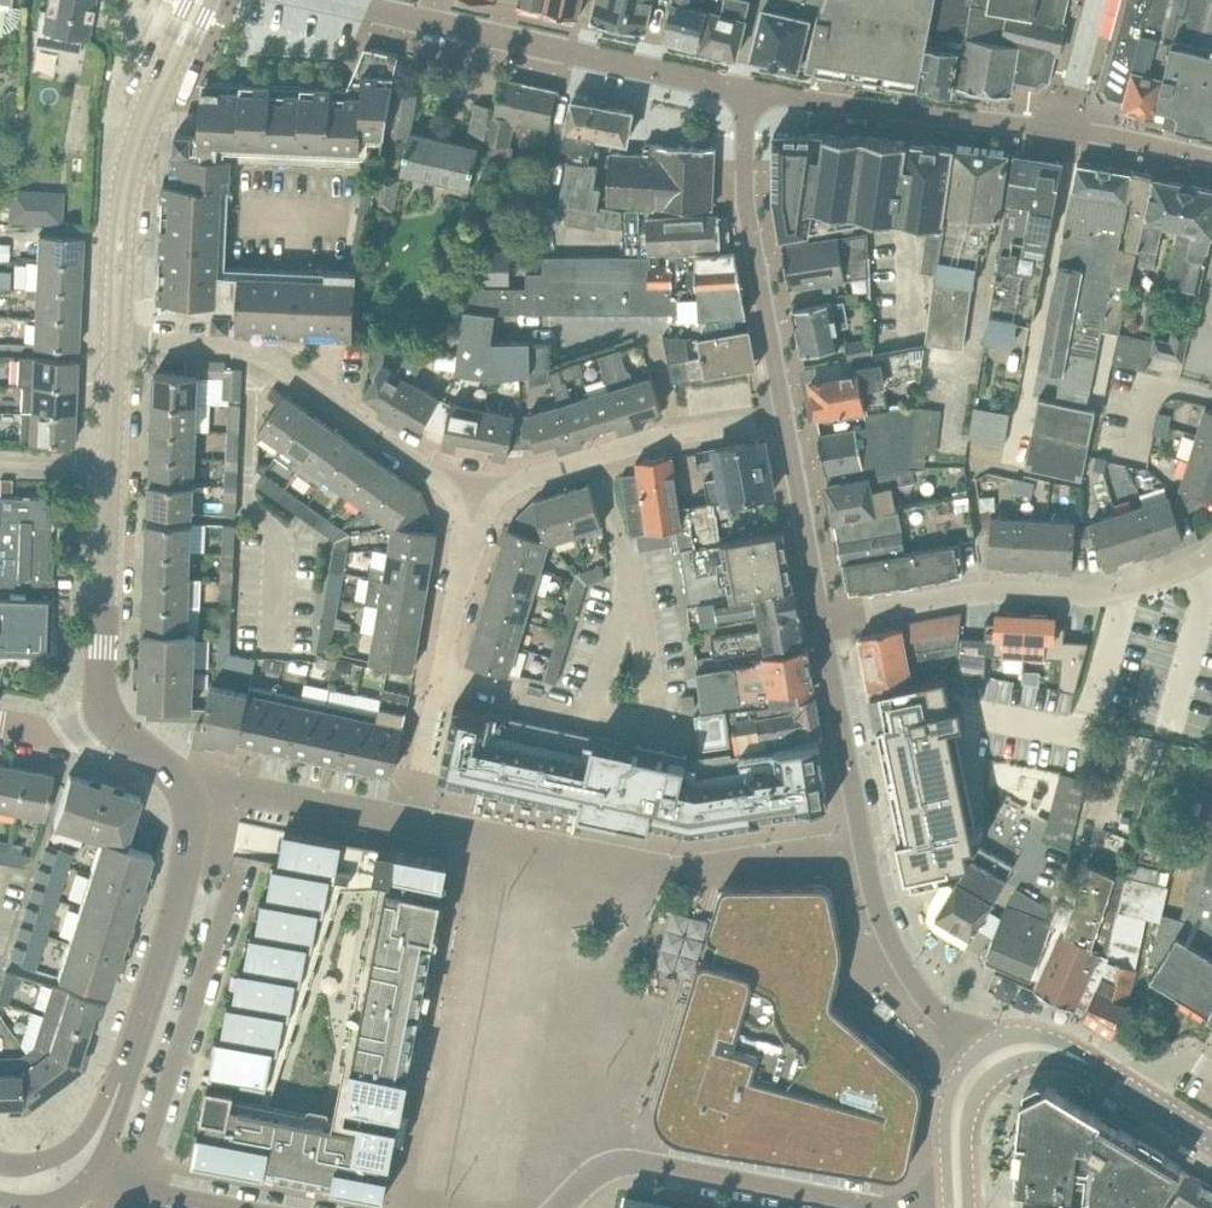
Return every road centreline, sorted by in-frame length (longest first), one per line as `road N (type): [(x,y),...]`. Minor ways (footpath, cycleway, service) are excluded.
road 1 (residential): [(984,1064),(923,994),(876,901),(822,622)]
road 2 (residential): [(744,84),(1211,163)]
road 3 (residential): [(744,84),(334,0)]
road 4 (residential): [(476,502),(253,352),(116,340)]
road 5 (tertiary): [(66,1172),(112,1109),(142,1020),(190,864),(189,797)]
road 6 (residential): [(822,622),(991,592),(1091,596),(1161,578),(1211,551)]
road 7 (tertiary): [(106,714),(116,340)]
road 8 (tertiary): [(116,340),(131,159),(199,0)]
road 9 (tertiary): [(888,1207),(642,1162),(601,1168),(558,1207)]
road 10 (residential): [(786,419),(746,202),(744,84)]
road 11 (residential): [(591,714),(630,583),(596,456)]
road 12 (tertiary): [(1211,1138),(1055,1049),(1016,1048),(984,1064)]
road 13 (residential): [(412,820),(247,791),(189,797)]
road 14 (residential): [(822,622),(786,419)]
road 15 (residential): [(786,419),(596,456)]
road 16 (residential): [(443,678),(476,502)]
road 17 (tertiary): [(237,1207),(66,1172)]
road 18 (residential): [(591,714),(443,678)]
road 19 (tertiary): [(958,1207),(956,1113),(984,1064)]
road 20 (residential): [(596,456),(476,502)]

